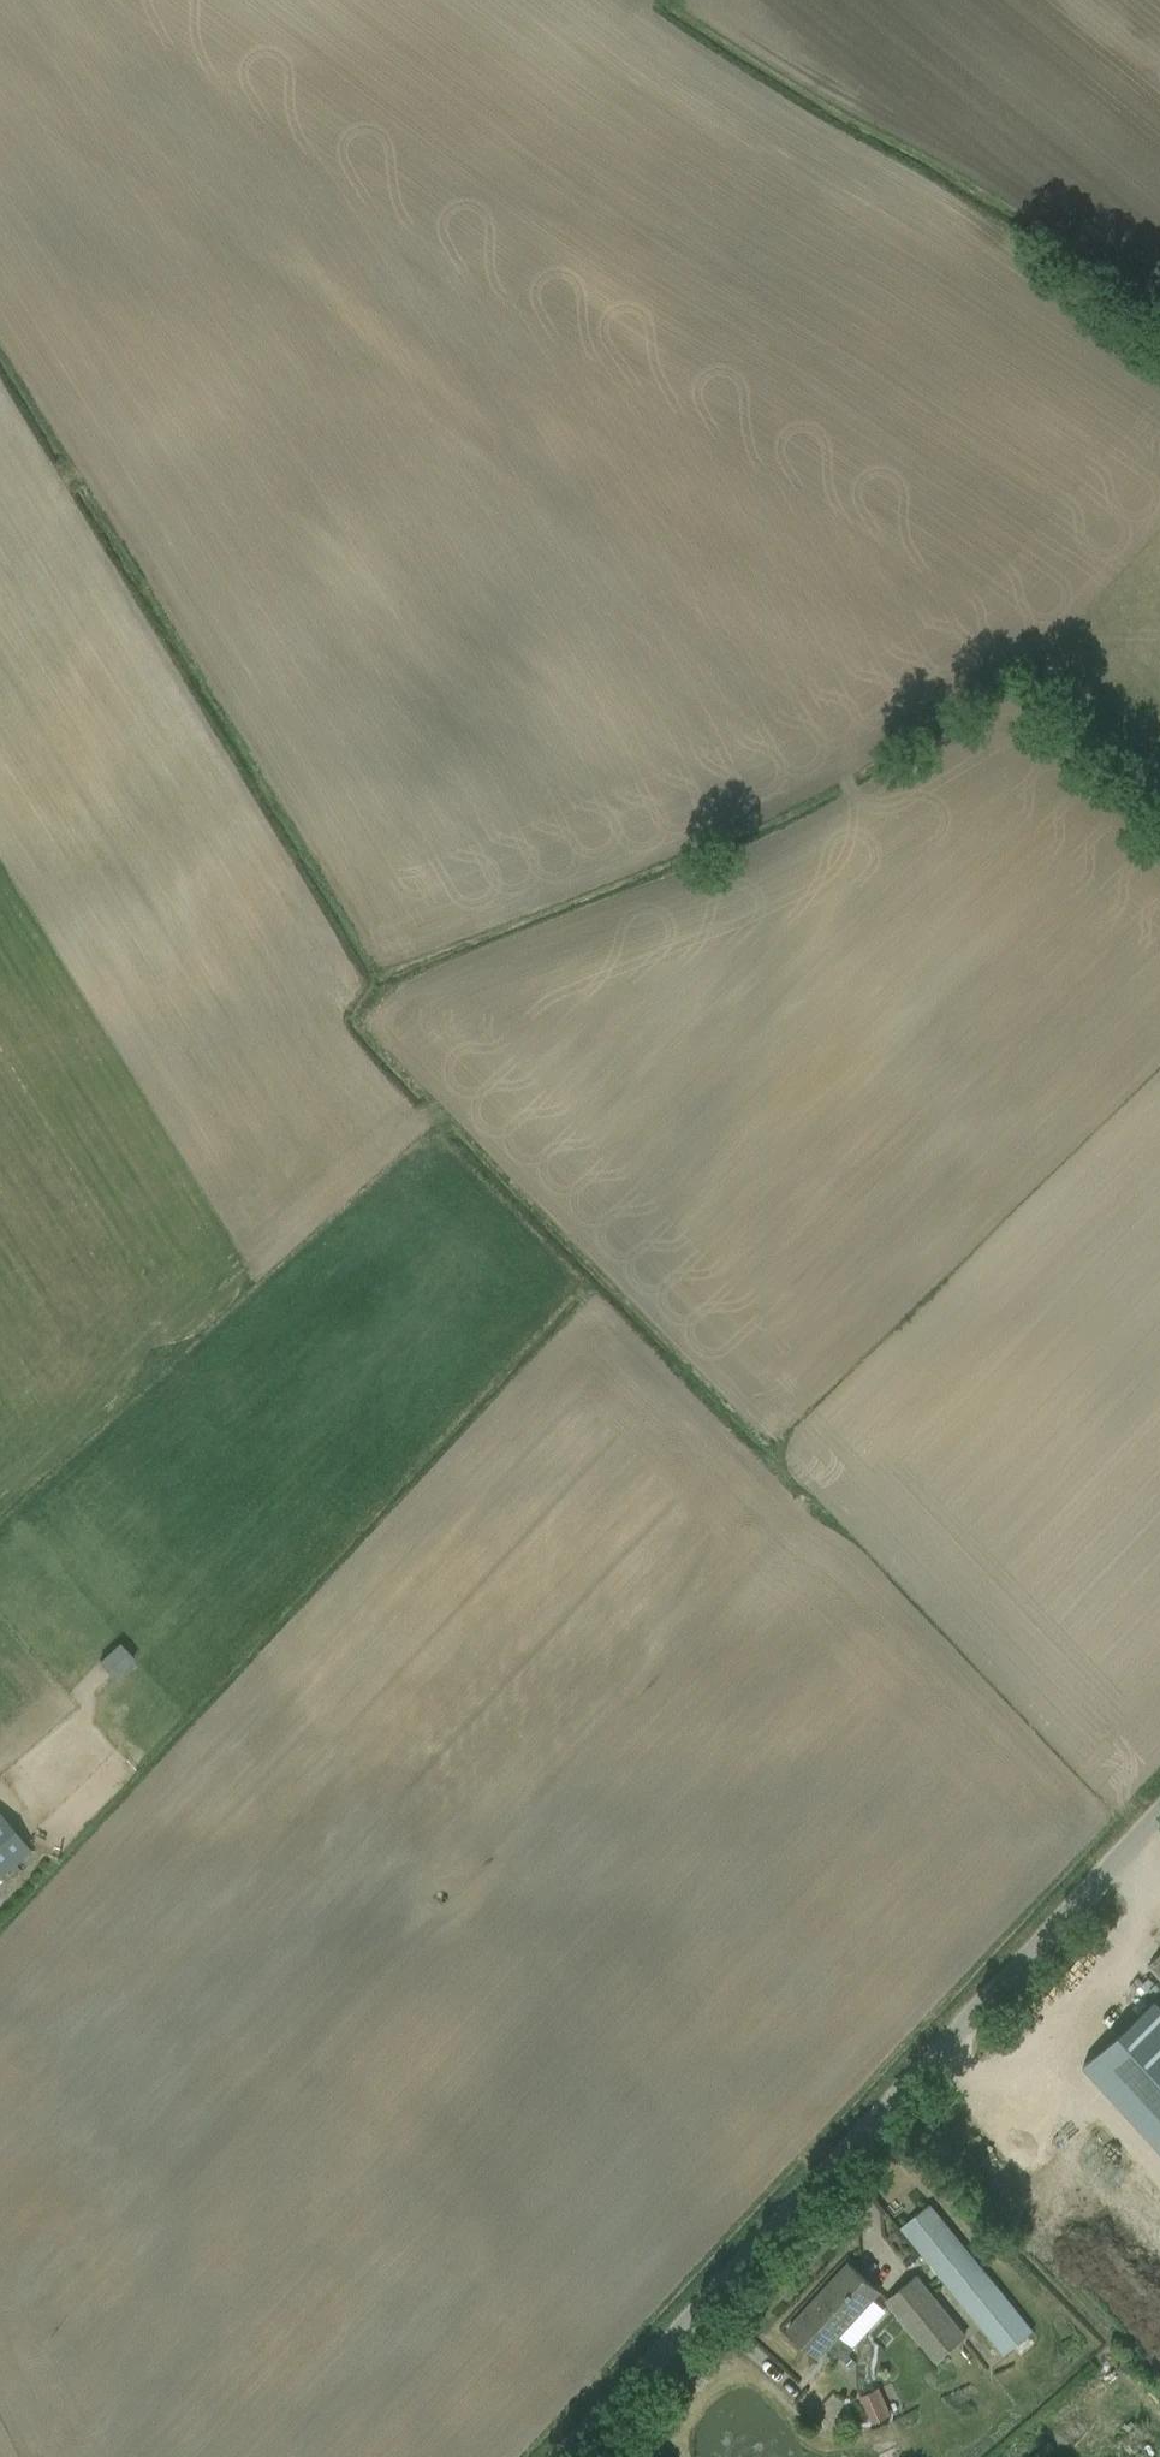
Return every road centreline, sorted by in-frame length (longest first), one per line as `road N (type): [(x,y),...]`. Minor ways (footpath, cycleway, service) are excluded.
road 1 (unclassified): [(560,2456),(1159,1815)]

